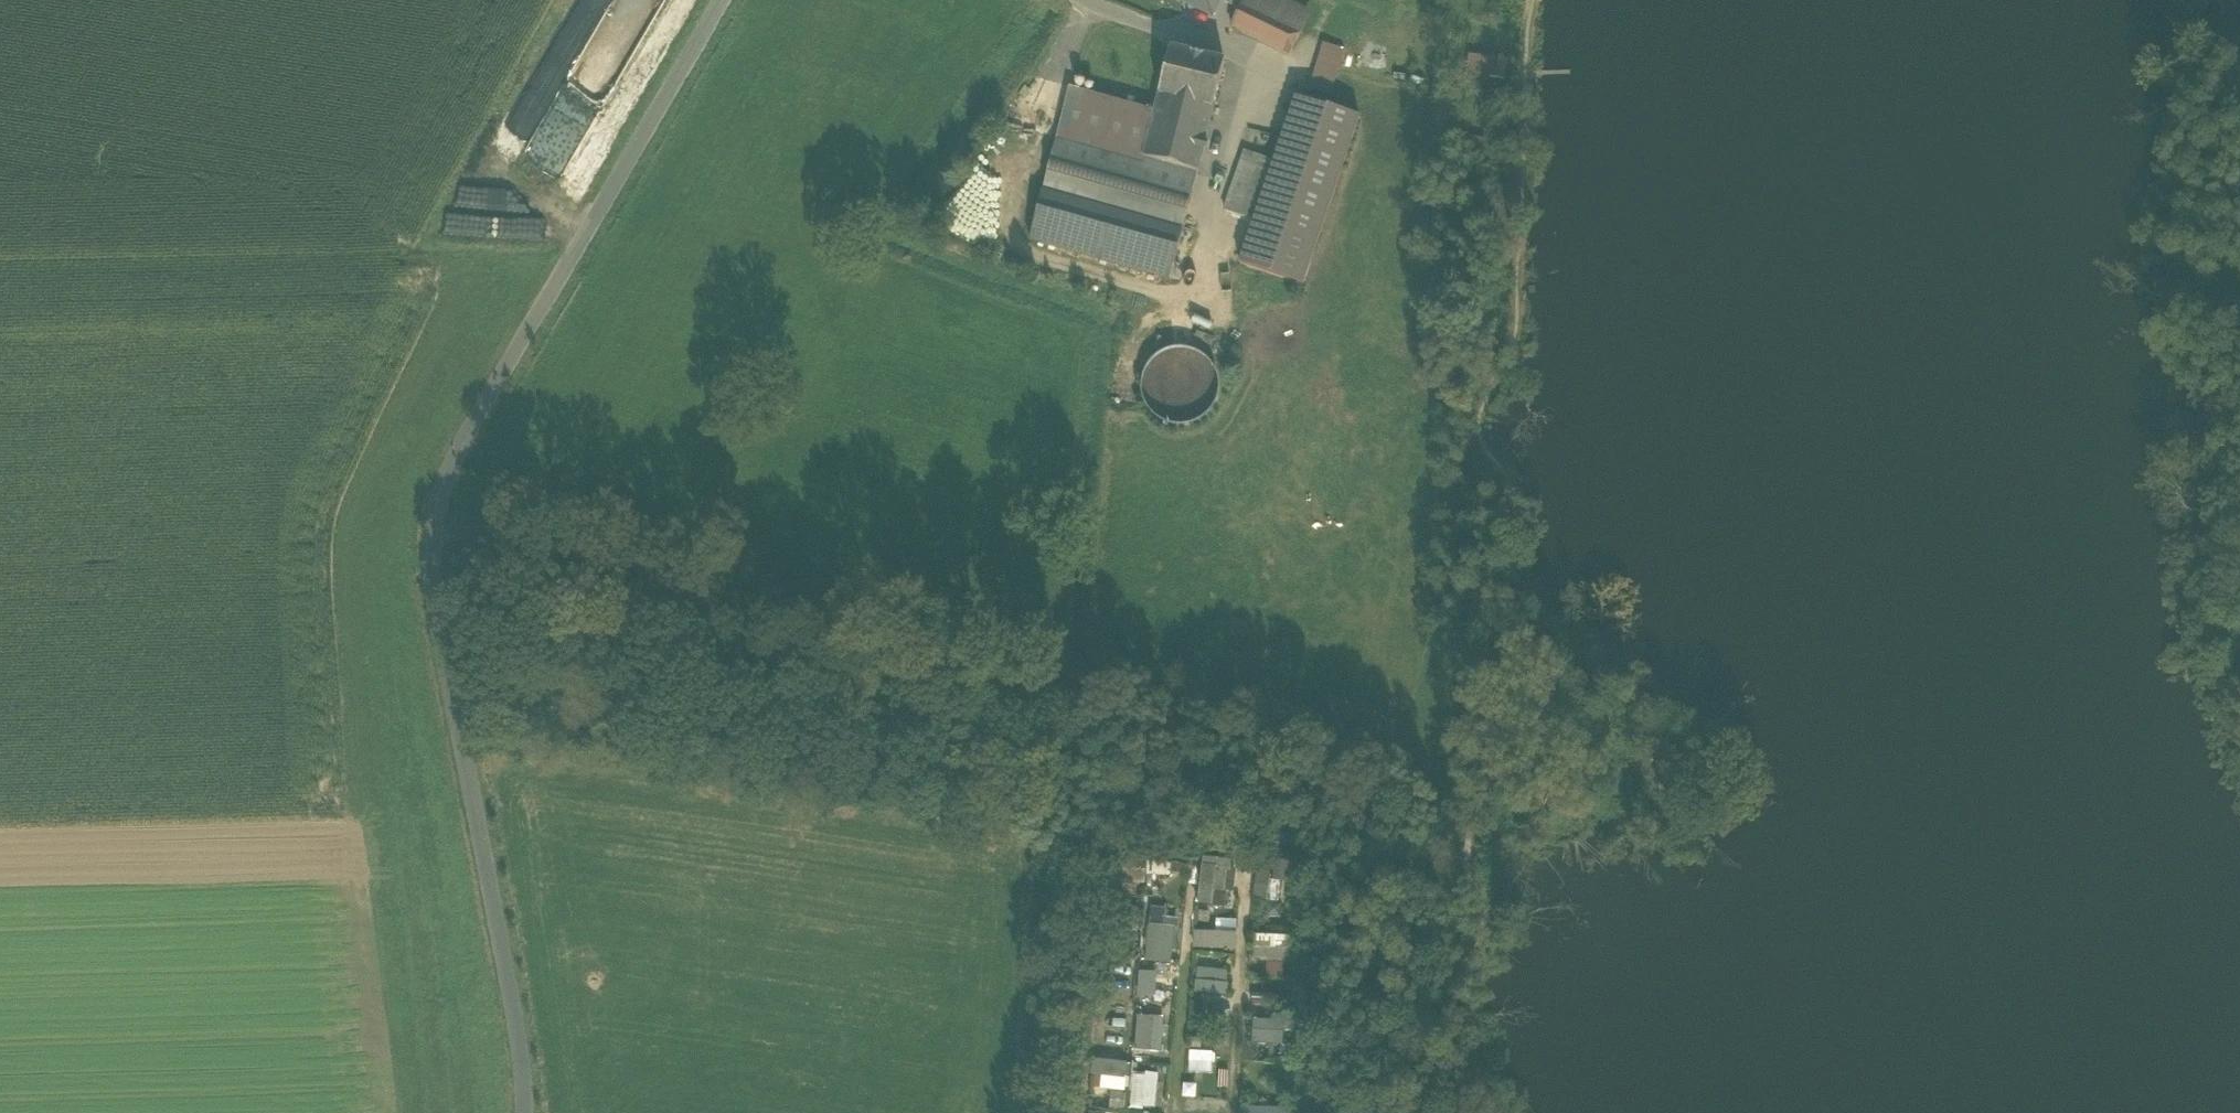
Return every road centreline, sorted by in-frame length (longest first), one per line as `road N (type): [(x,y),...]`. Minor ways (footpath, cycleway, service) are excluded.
road 1 (unclassified): [(722,0),(469,430),(439,530),(439,610),(513,985),(526,1112)]

